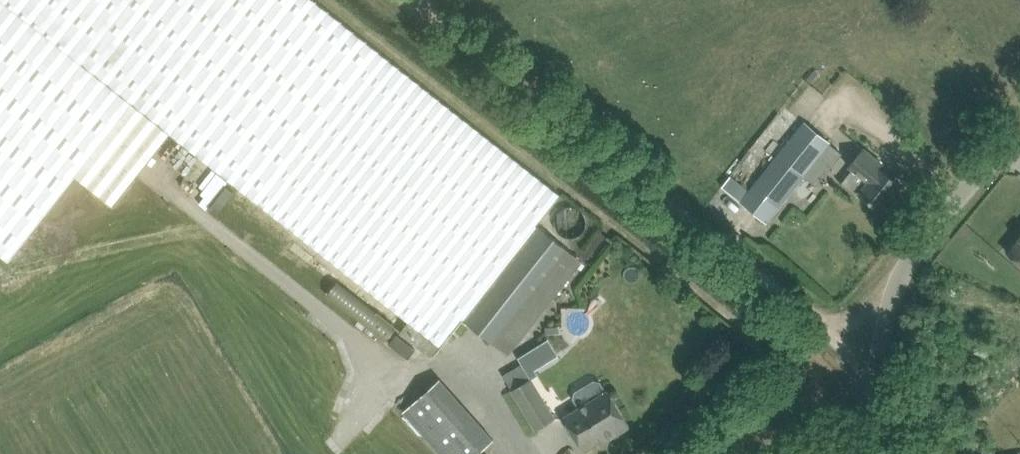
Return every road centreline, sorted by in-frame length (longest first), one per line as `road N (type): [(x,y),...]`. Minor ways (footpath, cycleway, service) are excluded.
road 1 (track): [(882,396),(821,324),(401,0)]
road 2 (unclassified): [(882,396),(887,324),(903,273),(1019,126)]
road 3 (unclassified): [(757,453),(820,418),(882,396)]

